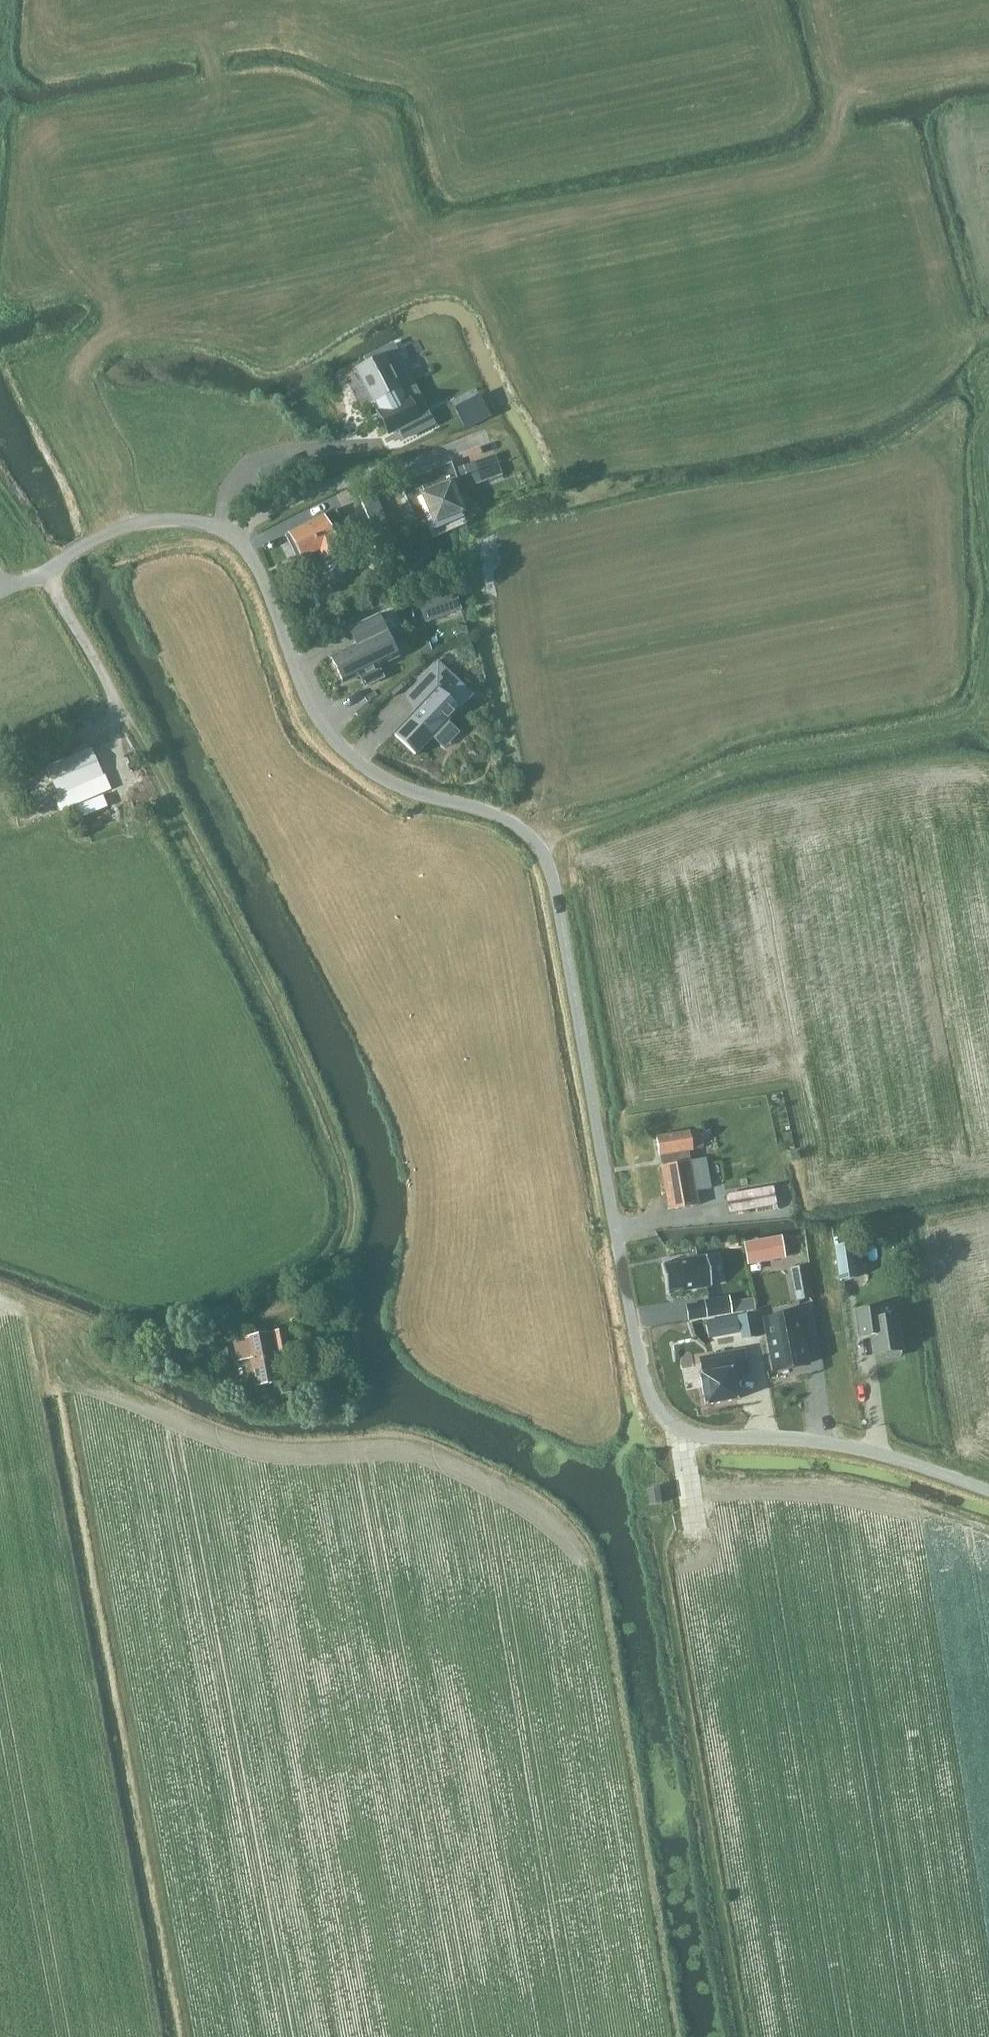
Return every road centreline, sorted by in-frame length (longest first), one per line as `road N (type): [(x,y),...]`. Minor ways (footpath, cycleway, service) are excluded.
road 1 (unclassified): [(687,1434),(652,1408),(555,893),(538,845),(492,813),(392,784),(338,745),(309,705),(258,569),(229,534),(188,522),(142,522),(45,570)]
road 2 (track): [(129,723),(282,1016),(342,1160),(352,1214),(330,1280)]
road 3 (track): [(538,845),(737,766),(966,716),(980,690),(988,629)]
road 4 (unclassified): [(687,1434),(843,1445),(988,1491)]
road 5 (residential): [(835,0),(873,146),(896,188),(923,194),(988,182)]
road 6 (track): [(988,542),(979,460),(988,418)]

